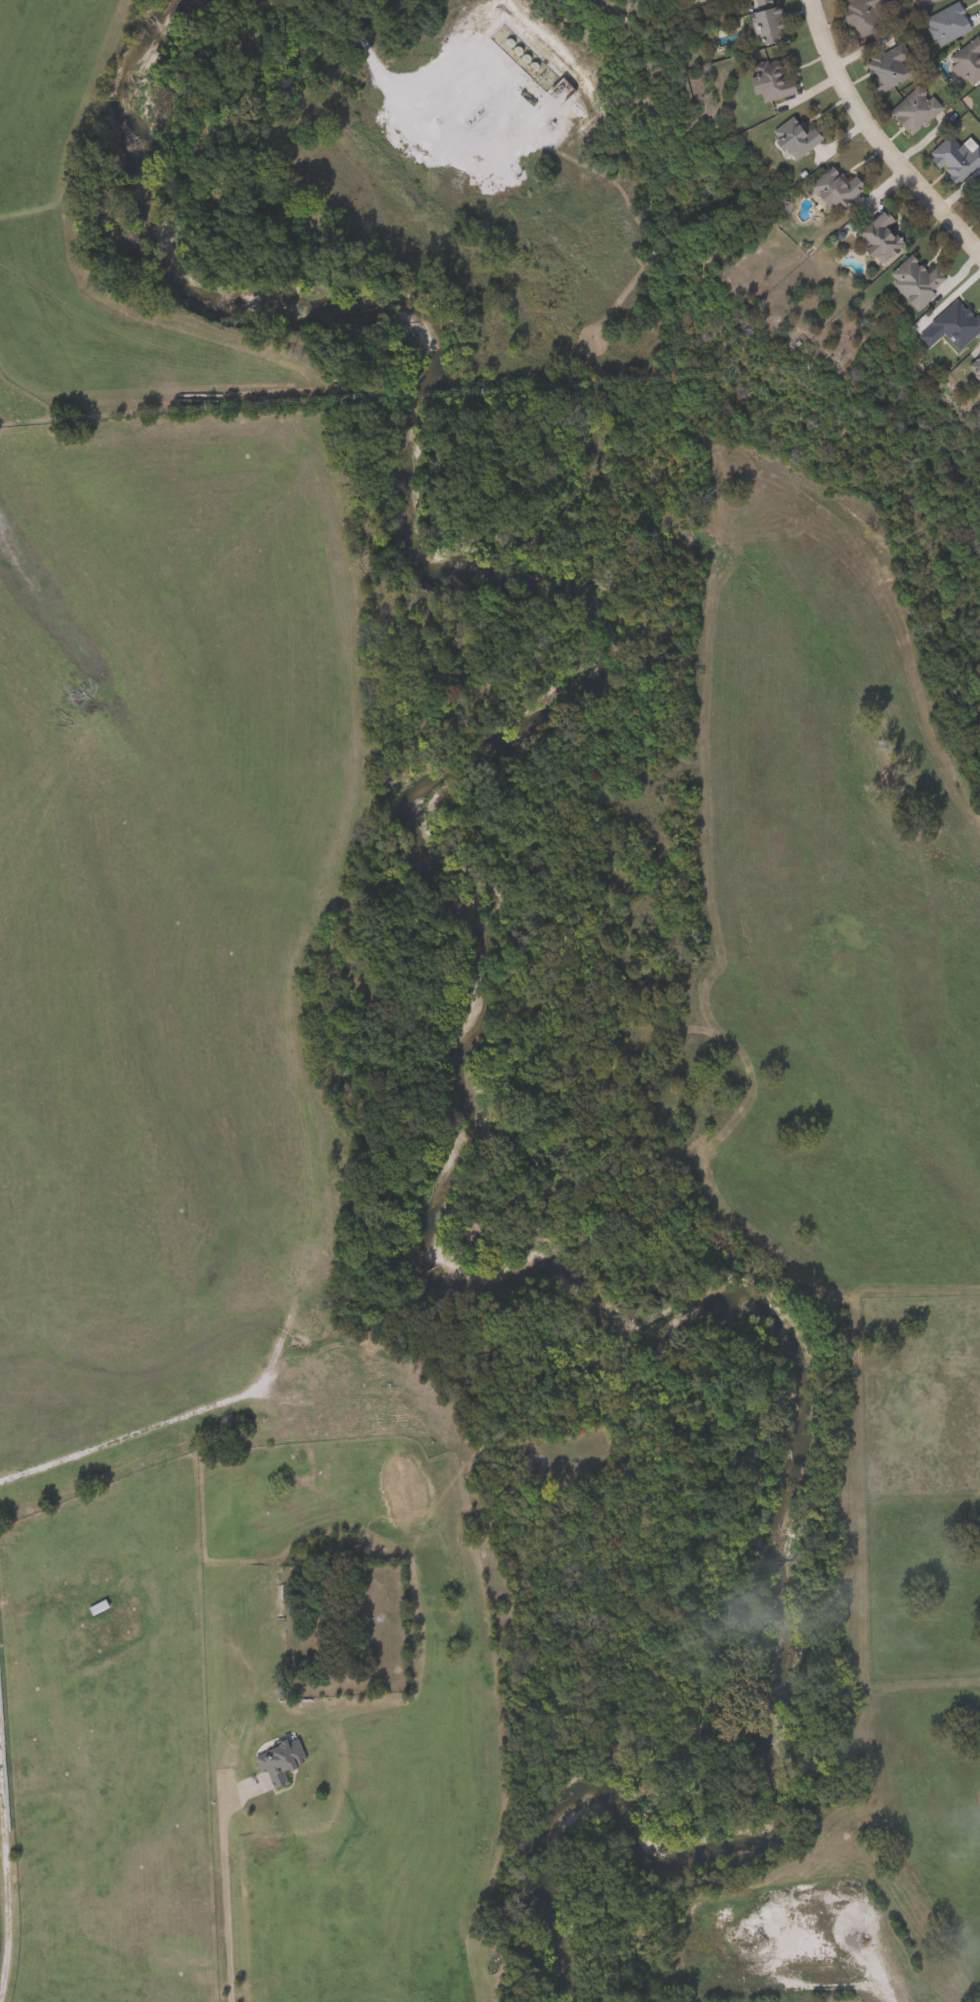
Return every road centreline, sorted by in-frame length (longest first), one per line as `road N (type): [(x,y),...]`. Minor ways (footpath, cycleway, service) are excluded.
road 1 (residential): [(979,259),(865,127),(830,68),(808,0)]

